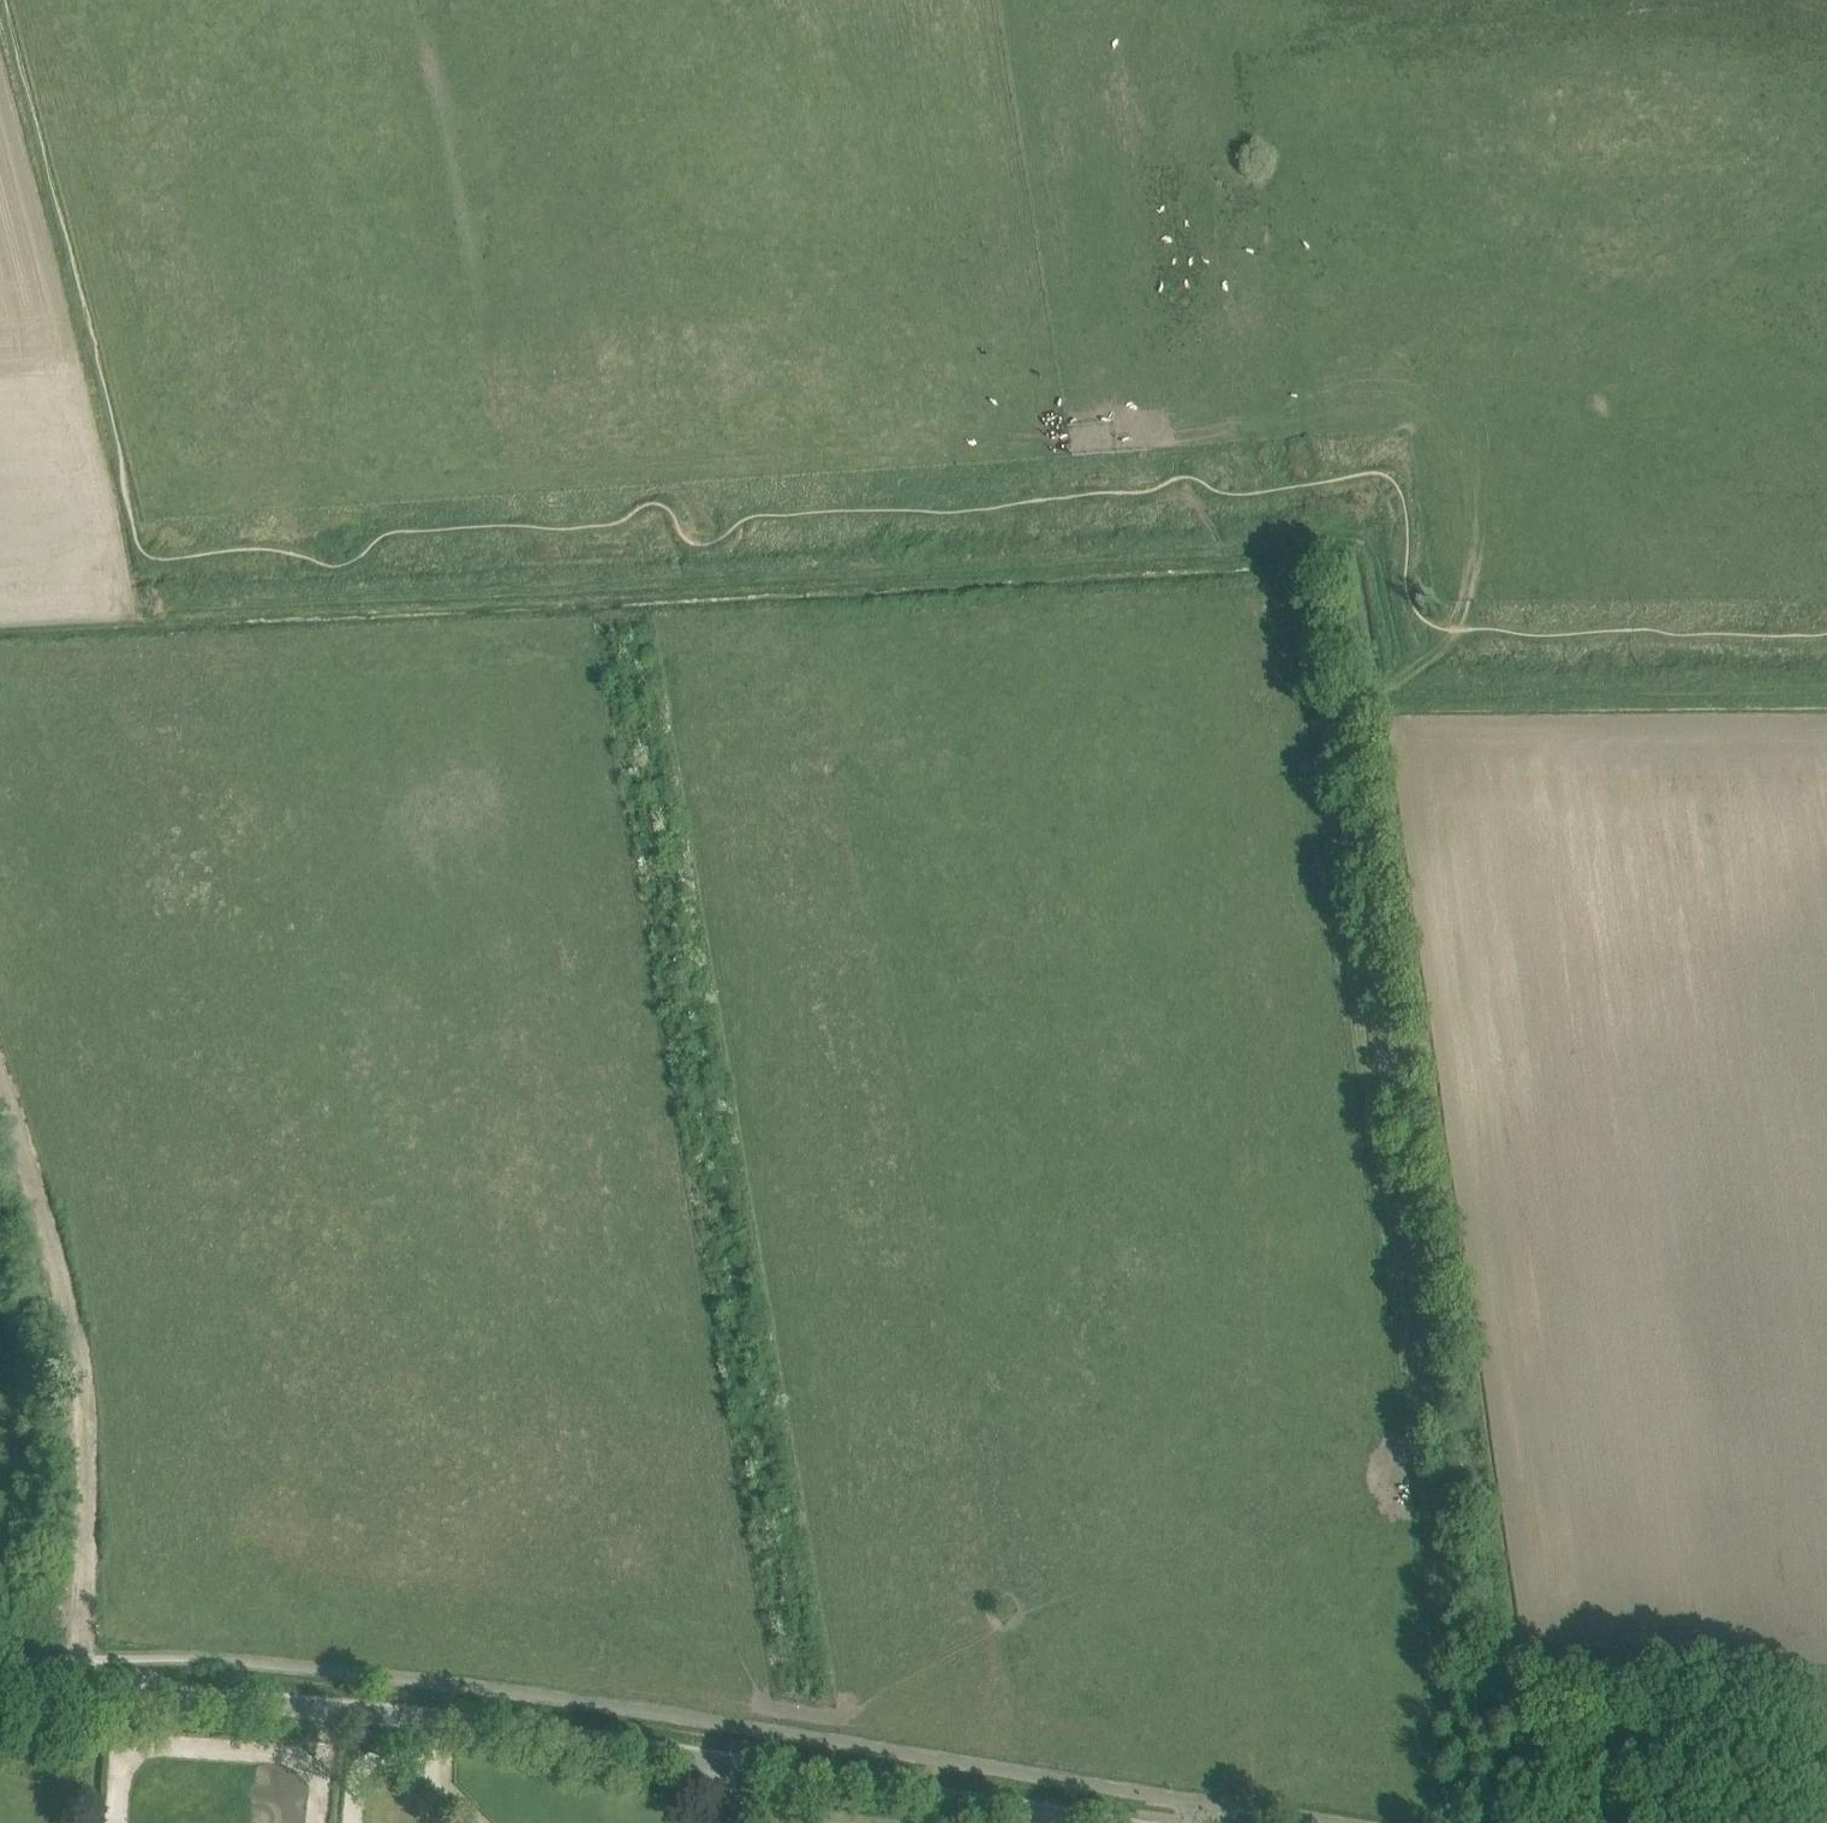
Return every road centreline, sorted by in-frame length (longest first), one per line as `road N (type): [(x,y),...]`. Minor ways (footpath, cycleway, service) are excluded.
road 1 (unclassified): [(0,1690),(457,1722),(1099,1822)]
road 2 (track): [(80,1690),(81,1416),(71,1308),(0,1099)]

